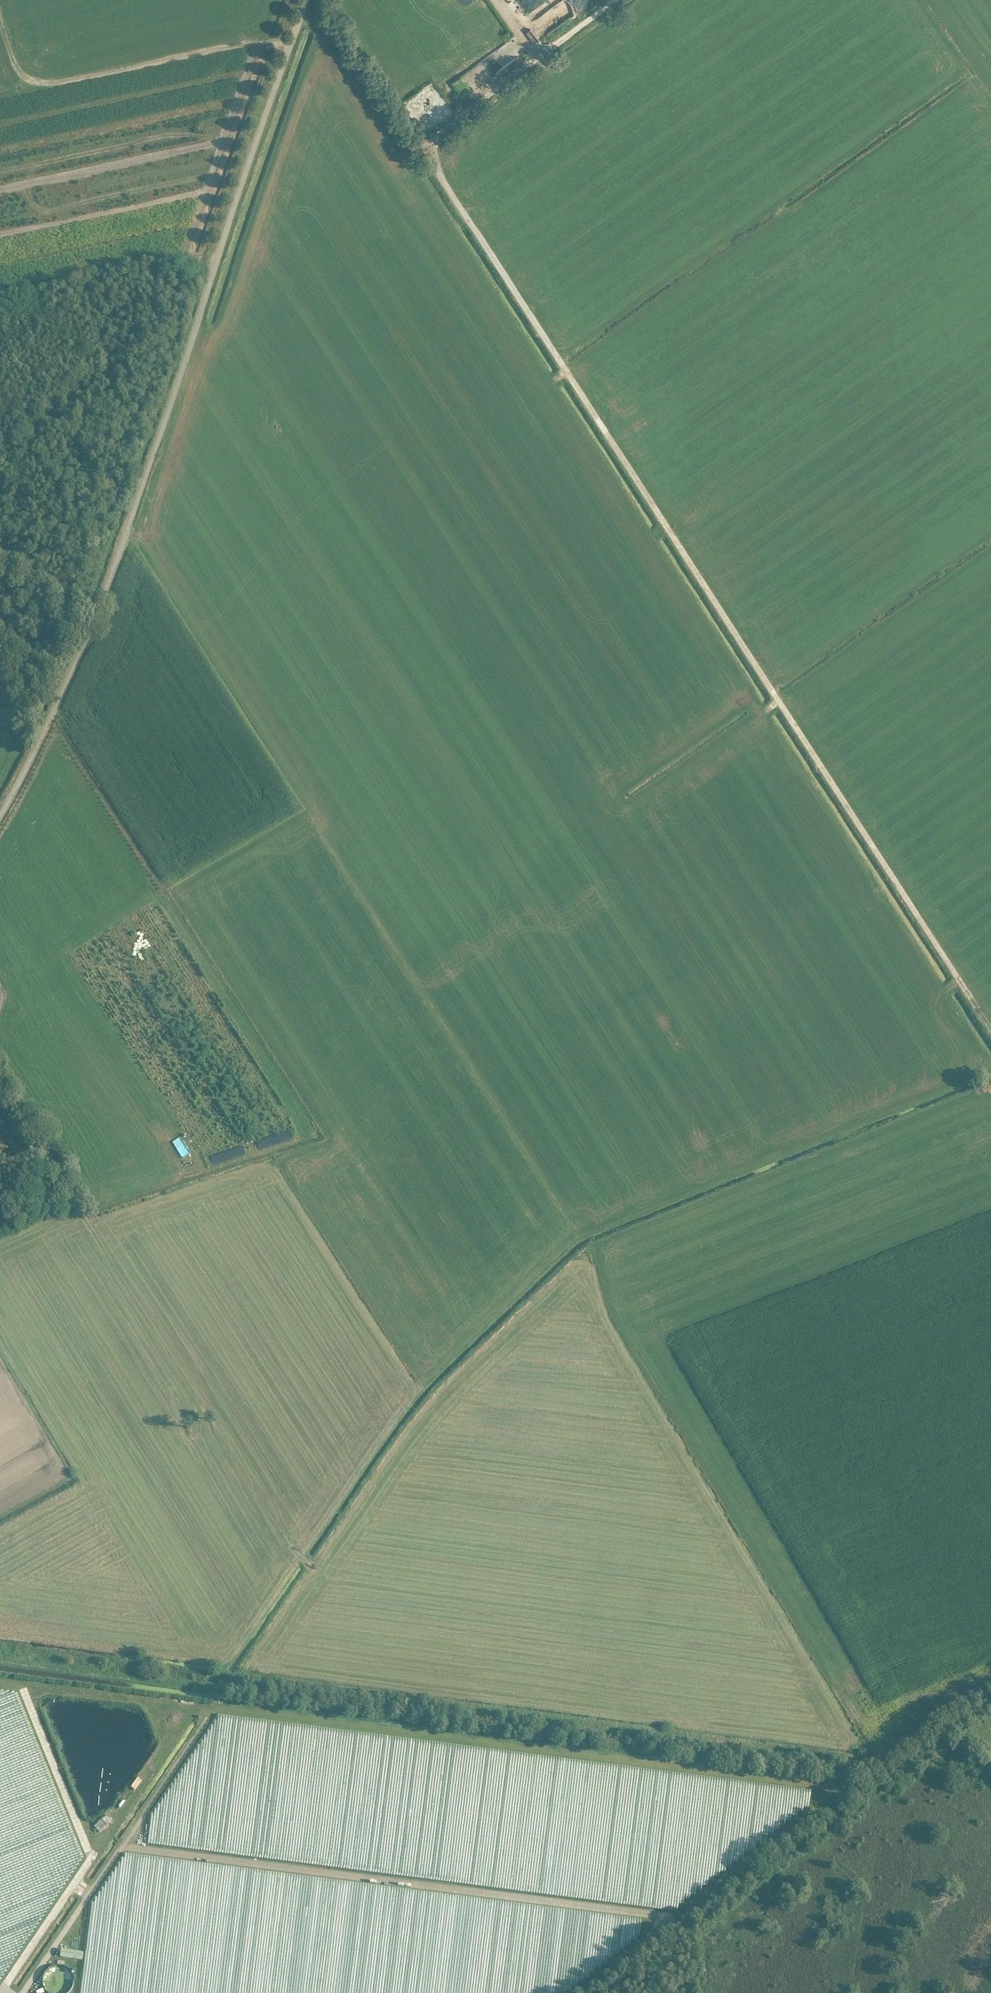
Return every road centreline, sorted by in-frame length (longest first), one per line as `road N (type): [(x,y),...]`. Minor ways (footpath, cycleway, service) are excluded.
road 1 (unclassified): [(0,808),(74,659),(308,0)]
road 2 (track): [(0,16),(18,70),(27,83),(42,85),(222,44),(291,48)]

